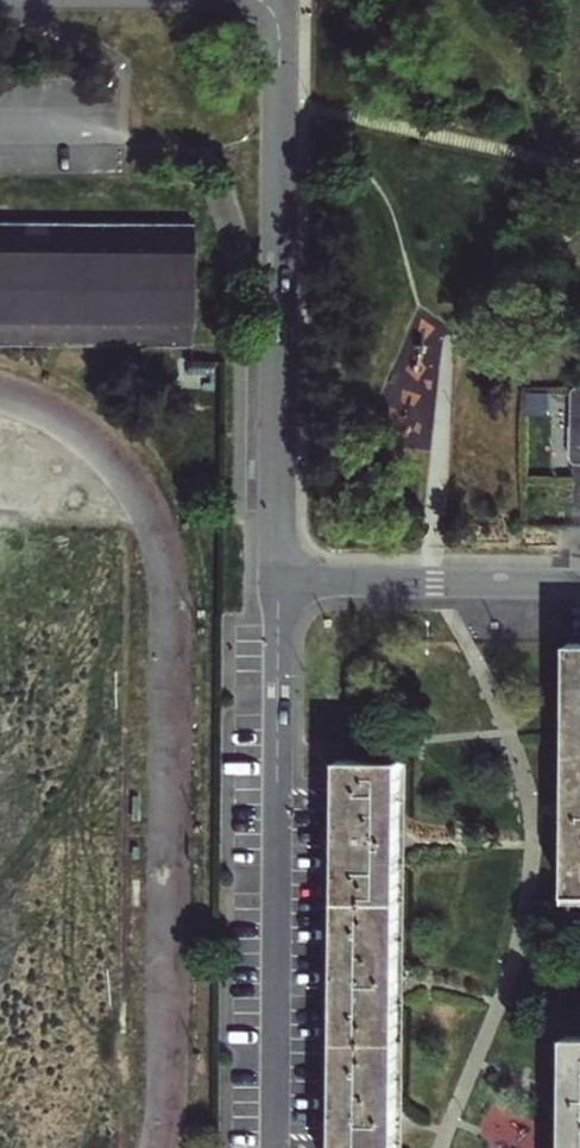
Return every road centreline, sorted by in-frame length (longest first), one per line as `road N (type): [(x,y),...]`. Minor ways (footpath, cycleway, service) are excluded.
road 1 (residential): [(281,0),(277,581)]
road 2 (residential): [(272,1147),(277,581)]
road 3 (residential): [(277,581),(579,585)]

